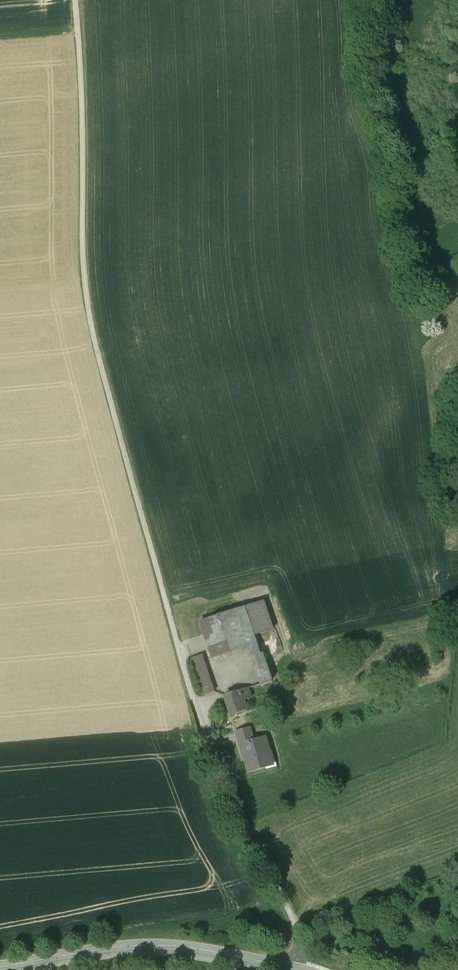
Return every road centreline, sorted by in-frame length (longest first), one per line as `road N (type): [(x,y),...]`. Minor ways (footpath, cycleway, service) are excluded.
road 1 (unclassified): [(295,969),(297,934),(284,900),(253,854),(199,727),(92,324),(76,0)]
road 2 (secondary): [(0,967),(149,945),(295,969)]

